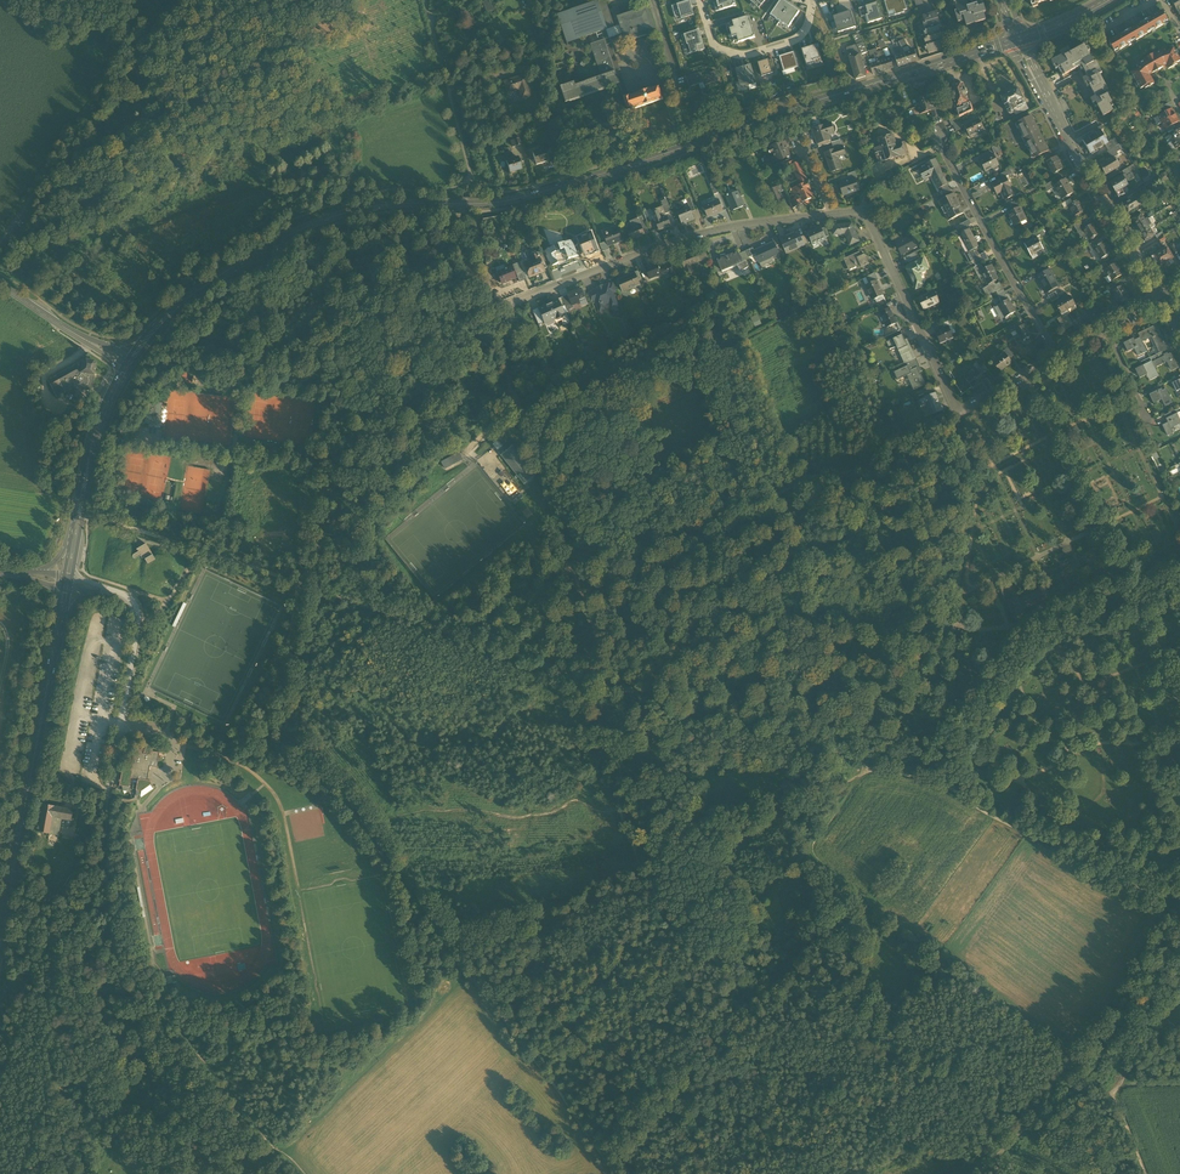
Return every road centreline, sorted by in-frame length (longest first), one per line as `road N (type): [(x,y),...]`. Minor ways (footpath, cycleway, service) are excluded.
road 1 (secondary): [(1018,38),(525,197),(385,205),(324,220),(187,298),(126,362)]
road 2 (track): [(651,881),(679,936),(751,988),(817,1023),(955,1075),(1005,1150)]
road 3 (track): [(298,585),(282,680),(250,720),(248,740),(289,774),(332,790),(440,934)]
road 4 (track): [(113,781),(112,941),(120,964),(282,1161)]
road 5 (residential): [(1058,357),(959,415),(867,213),(835,215)]
road 6 (residential): [(835,215),(672,241),(489,313)]
road 7 (secondary): [(0,929),(67,580)]
road 8 (residential): [(980,1173),(1079,1073),(1179,921)]
road 9 (track): [(593,676),(298,585)]
road 10 (track): [(440,934),(615,1173)]
road 11 (residential): [(1018,38),(1087,178),(1160,297)]
road 12 (unclassified): [(483,280),(466,271),(461,251),(442,251),(407,267),(397,284),(327,329),(245,368)]
road 13 (track): [(282,1161),(465,969)]
road 14 (residential): [(1058,357),(933,134)]
road 15 (track): [(1179,893),(1158,895),(986,812),(954,788)]
road 16 (unclassified): [(67,580),(129,599),(138,614),(113,781)]
road 17 (track): [(1079,1073),(1071,1054),(946,961)]
road 18 (track): [(519,405),(573,571)]
road 19 (residential): [(701,0),(713,41),(748,54),(803,32),(812,0)]
road 20 (secondary): [(79,515),(88,463),(126,362)]
road 21 (track): [(634,844),(621,808),(616,723),(601,703)]
road 22 (secondary): [(126,362),(0,284)]
road 23 (track): [(651,881),(577,907),(532,960)]
road 24 (track): [(82,498),(92,500),(88,519),(200,553)]
road 25 (residential): [(461,136),(425,0)]

